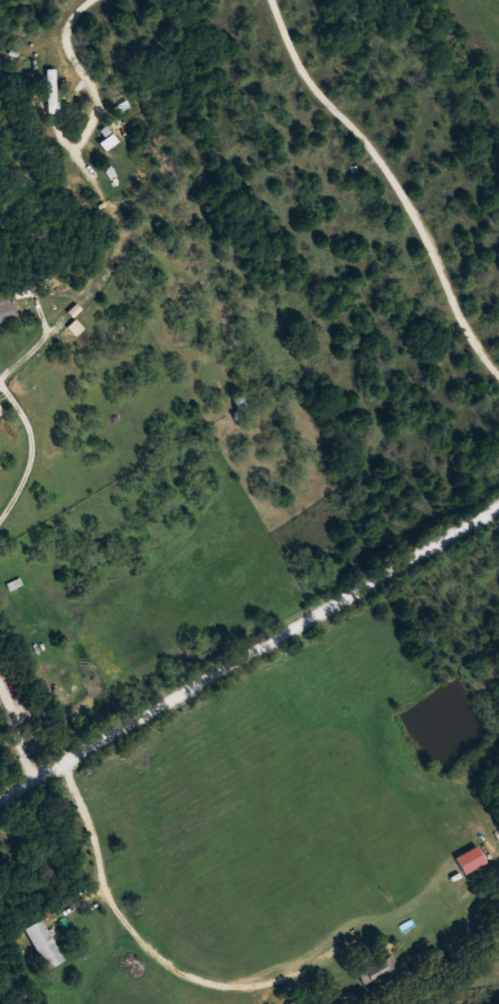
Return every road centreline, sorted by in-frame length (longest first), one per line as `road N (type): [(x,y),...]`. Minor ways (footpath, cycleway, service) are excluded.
road 1 (residential): [(0,804),(498,512)]

